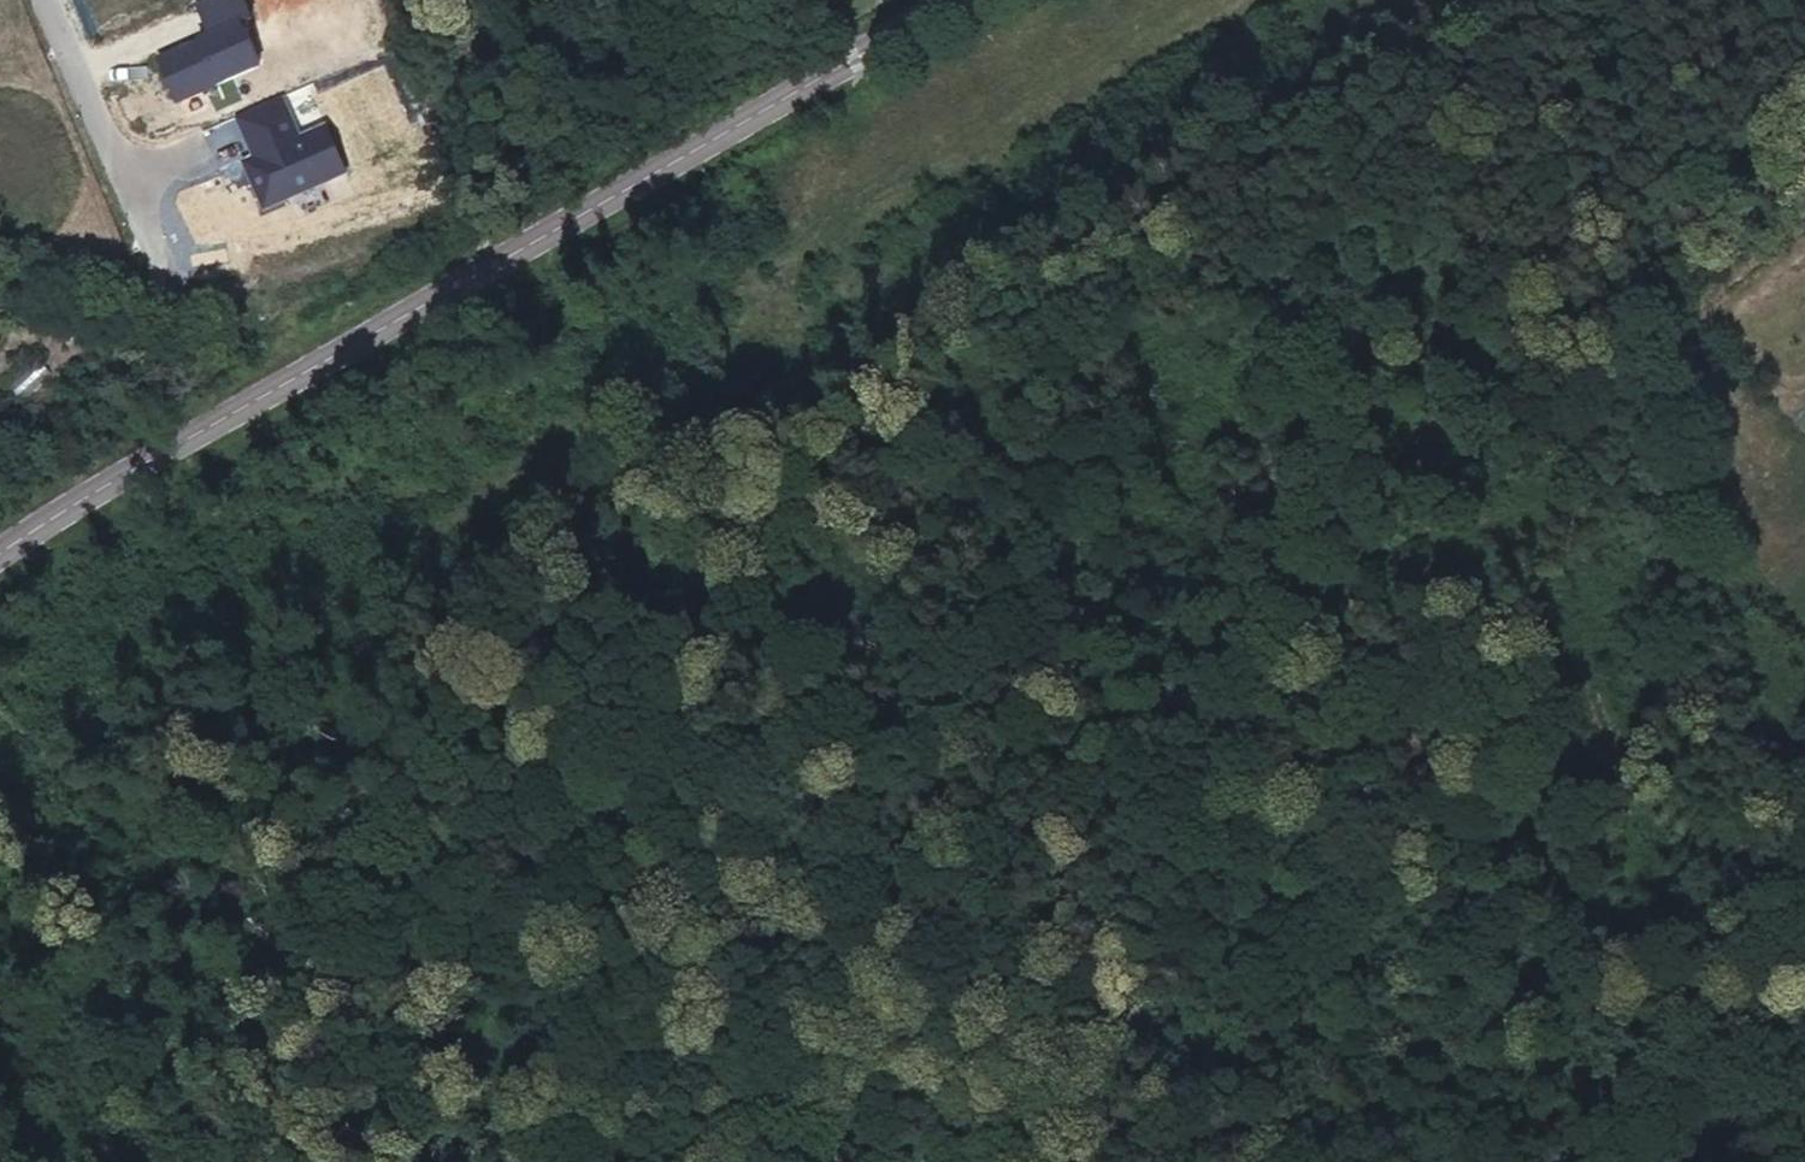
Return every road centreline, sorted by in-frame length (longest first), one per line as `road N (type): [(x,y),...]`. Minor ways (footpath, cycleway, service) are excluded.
road 1 (tertiary): [(0,554),(141,454),(701,150),(944,0)]
road 2 (residential): [(129,184),(44,0)]

